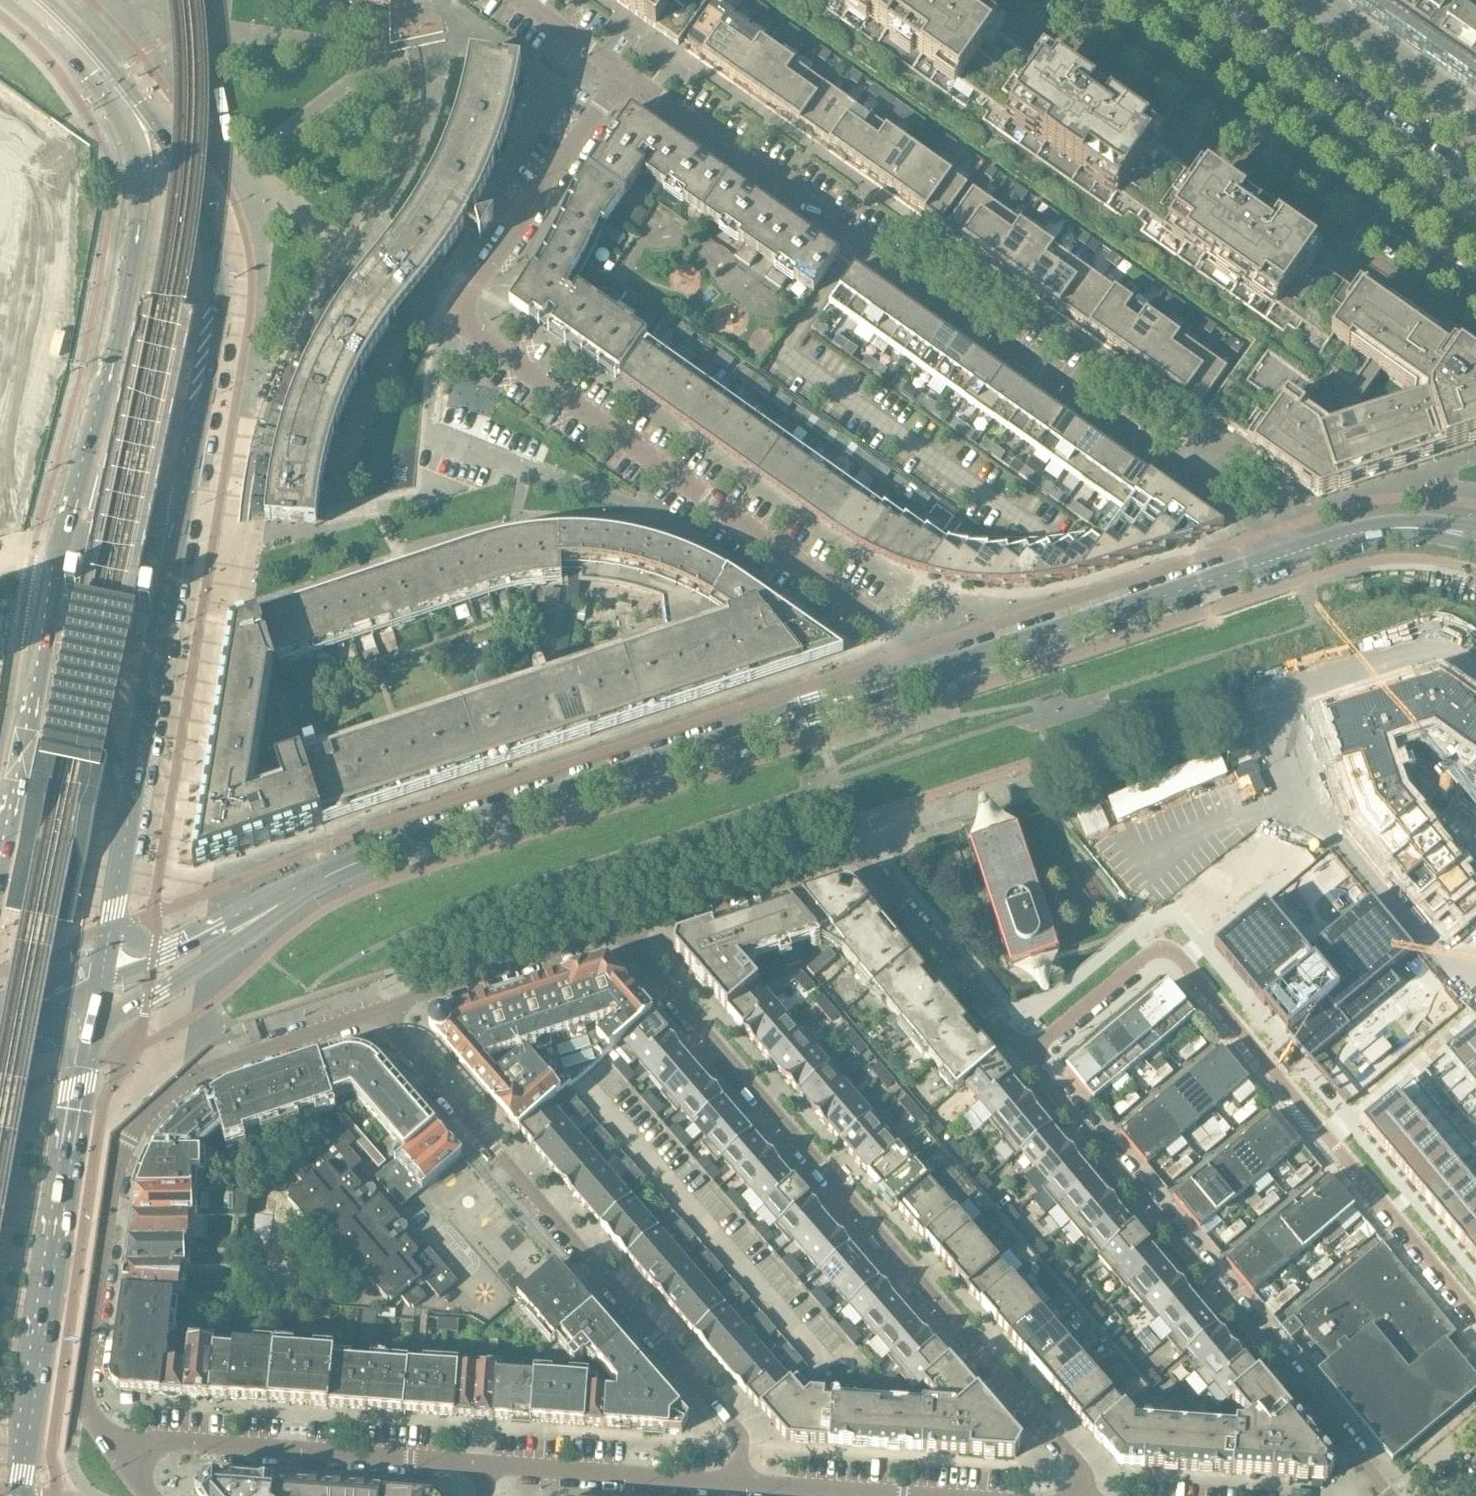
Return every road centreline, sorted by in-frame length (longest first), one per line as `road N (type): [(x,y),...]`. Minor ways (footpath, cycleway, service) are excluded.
road 1 (secondary): [(101,983),(220,292),(213,238),(193,185),(111,62),(66,32)]
road 2 (secondary): [(66,32),(131,126),(141,188),(0,839)]
road 3 (residential): [(623,73),(1281,529),(1293,554)]
road 4 (residential): [(619,930),(1074,1458),(1082,1471),(1080,1495)]
road 5 (residential): [(1022,1054),(1167,945),(1475,1318)]
road 6 (residential): [(122,1454),(87,1408),(86,1387),(125,1141),(161,1100),(202,1073),(378,1011)]
road 7 (residential): [(740,1484),(740,1434),(378,1011)]
road 8 (residential): [(466,324),(896,632),(924,677)]
road 9 (tertiary): [(376,856),(924,677)]
road 10 (residential): [(1389,1495),(1022,1054)]
road 11 (secondary): [(1049,0),(1475,297)]
road 12 (residential): [(619,930),(857,856),(1022,1054)]
road 13 (secondary): [(21,1495),(94,1023)]
road 14 (tertiary): [(924,677),(1293,554)]
road 15 (residential): [(122,1454),(149,1443),(488,1468)]
road 16 (secondary): [(1475,198),(1199,0)]
road 17 (tertiary): [(94,1023),(165,989),(376,856)]
road 18 (tertiary): [(376,856),(317,875),(101,983)]
road 19 (residential): [(466,324),(469,294),(623,73)]
road 20 (residential): [(378,1011),(619,930)]
road 21 (residential): [(488,1468),(740,1484)]
road 22 (residential): [(623,73),(521,0)]

